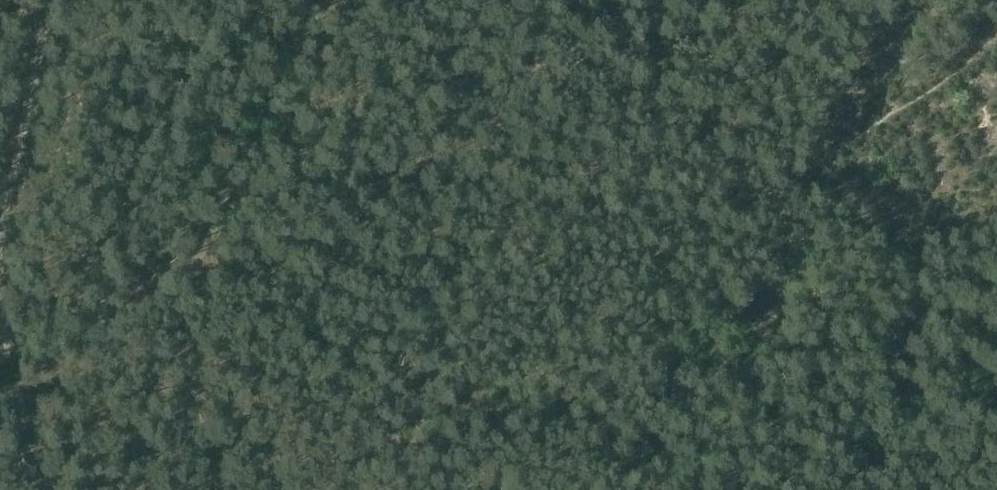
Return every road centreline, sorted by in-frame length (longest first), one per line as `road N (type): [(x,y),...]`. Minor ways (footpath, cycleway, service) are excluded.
road 1 (track): [(341,489),(578,324),(855,147),(996,34)]
road 2 (track): [(50,0),(0,209)]
road 3 (track): [(0,293),(49,489)]

